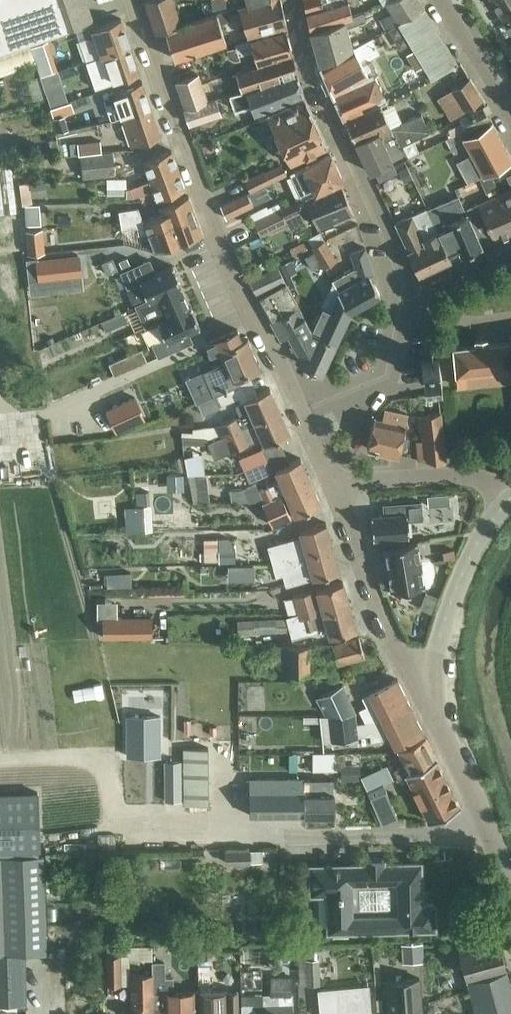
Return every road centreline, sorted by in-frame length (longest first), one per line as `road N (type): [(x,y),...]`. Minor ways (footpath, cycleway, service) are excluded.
road 1 (residential): [(298,412),(201,194),(134,0)]
road 2 (residential): [(401,295),(308,69),(292,0)]
road 3 (residential): [(426,701),(387,629),(333,491)]
road 4 (unclassified): [(426,701),(462,572),(509,499)]
road 5 (residential): [(510,886),(426,701)]
road 6 (residential): [(509,499),(466,476),(364,480),(333,491)]
road 7 (residential): [(298,412),(383,376),(401,295)]
road 8 (residential): [(510,127),(436,0)]

